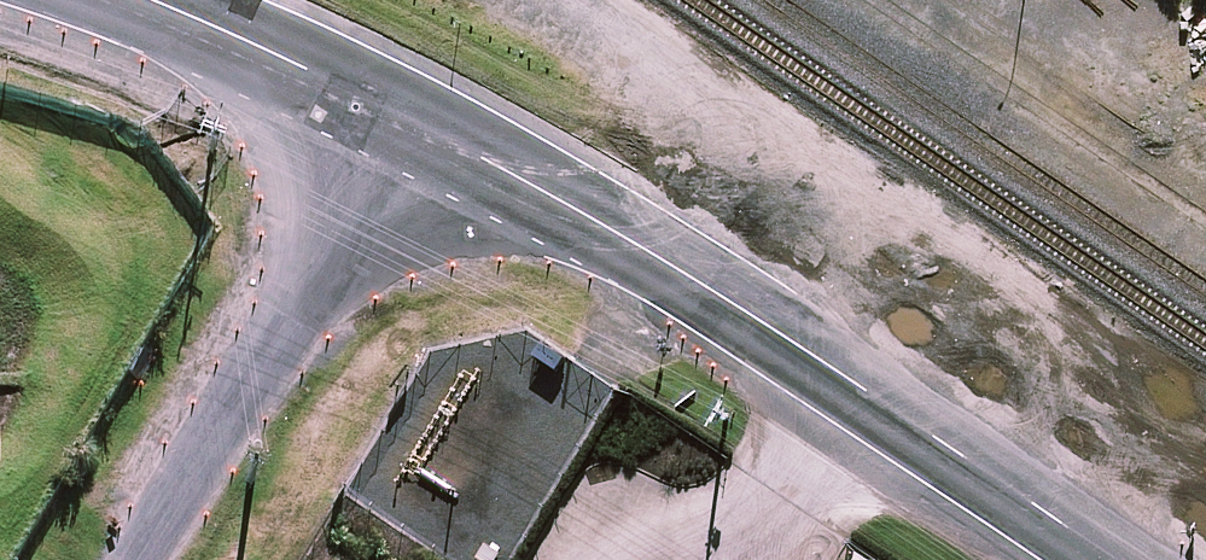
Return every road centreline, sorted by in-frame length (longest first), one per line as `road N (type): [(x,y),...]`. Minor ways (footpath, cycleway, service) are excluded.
road 1 (tertiary): [(1118,559),(720,291),(401,116)]
road 2 (track): [(1205,439),(544,0)]
road 3 (unclassified): [(139,559),(401,116)]
road 4 (tertiary): [(401,116),(154,0)]

